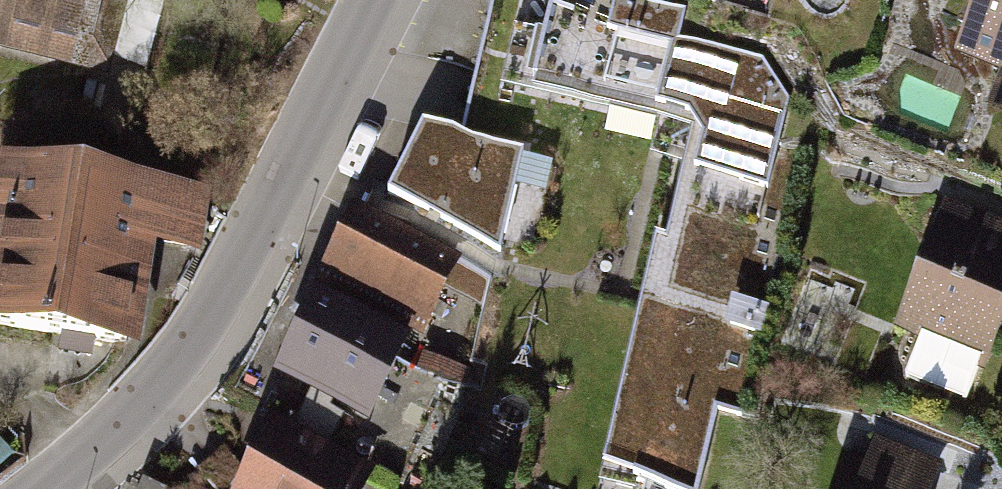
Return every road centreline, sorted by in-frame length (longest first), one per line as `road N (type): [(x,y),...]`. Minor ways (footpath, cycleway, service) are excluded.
road 1 (tertiary): [(41,488),(168,381),(249,247),(374,0)]

